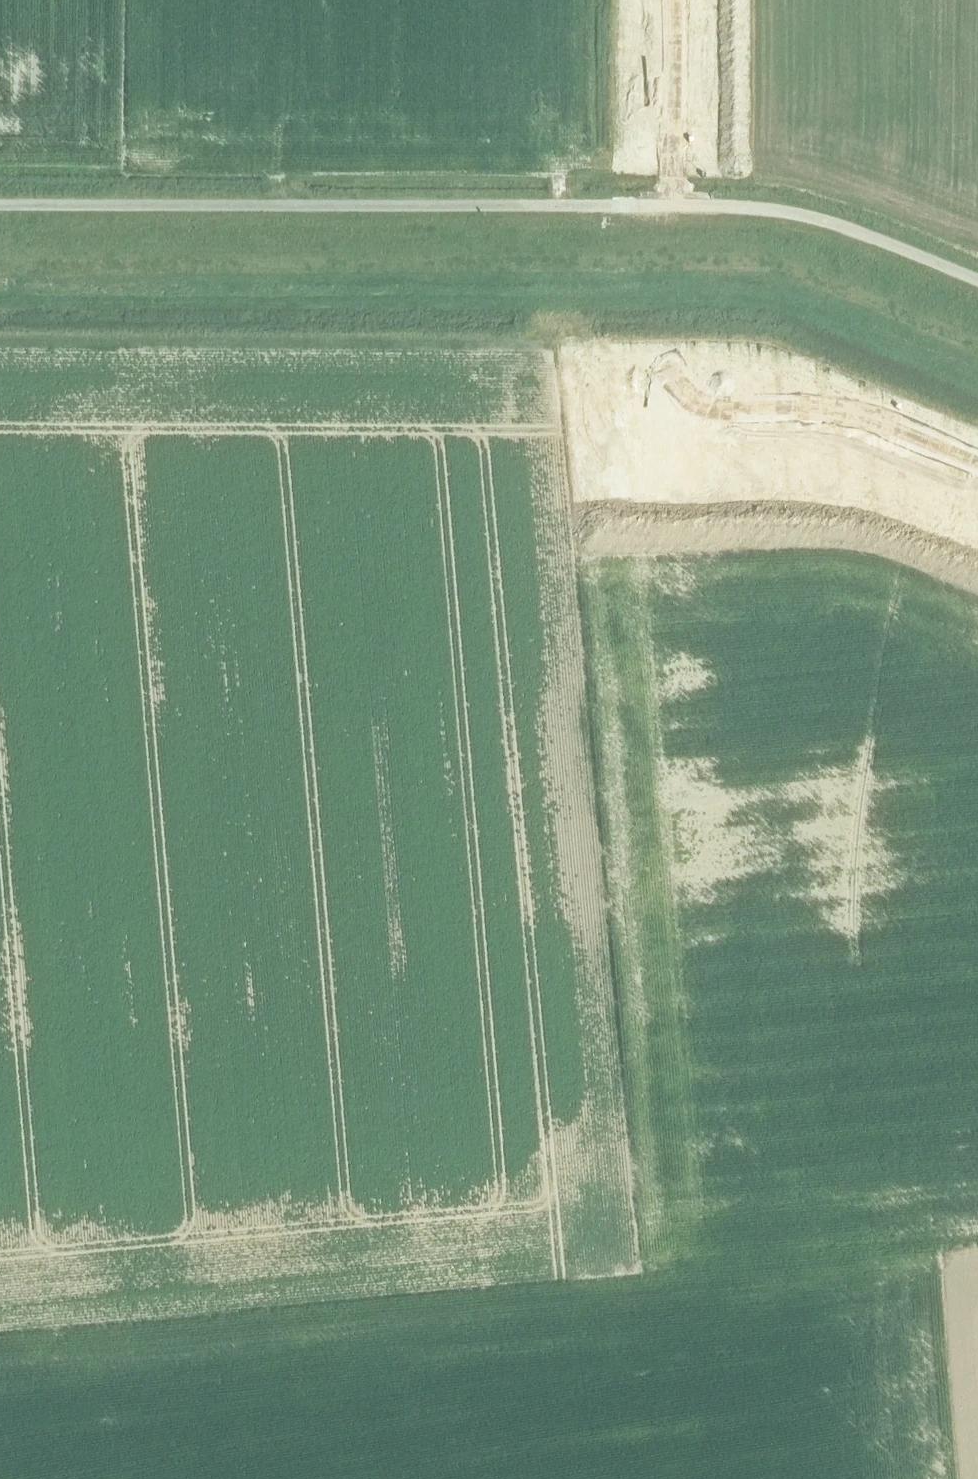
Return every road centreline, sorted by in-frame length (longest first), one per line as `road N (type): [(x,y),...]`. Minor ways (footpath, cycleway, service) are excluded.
road 1 (unclassified): [(0,209),(717,208),(790,216),(977,285)]

